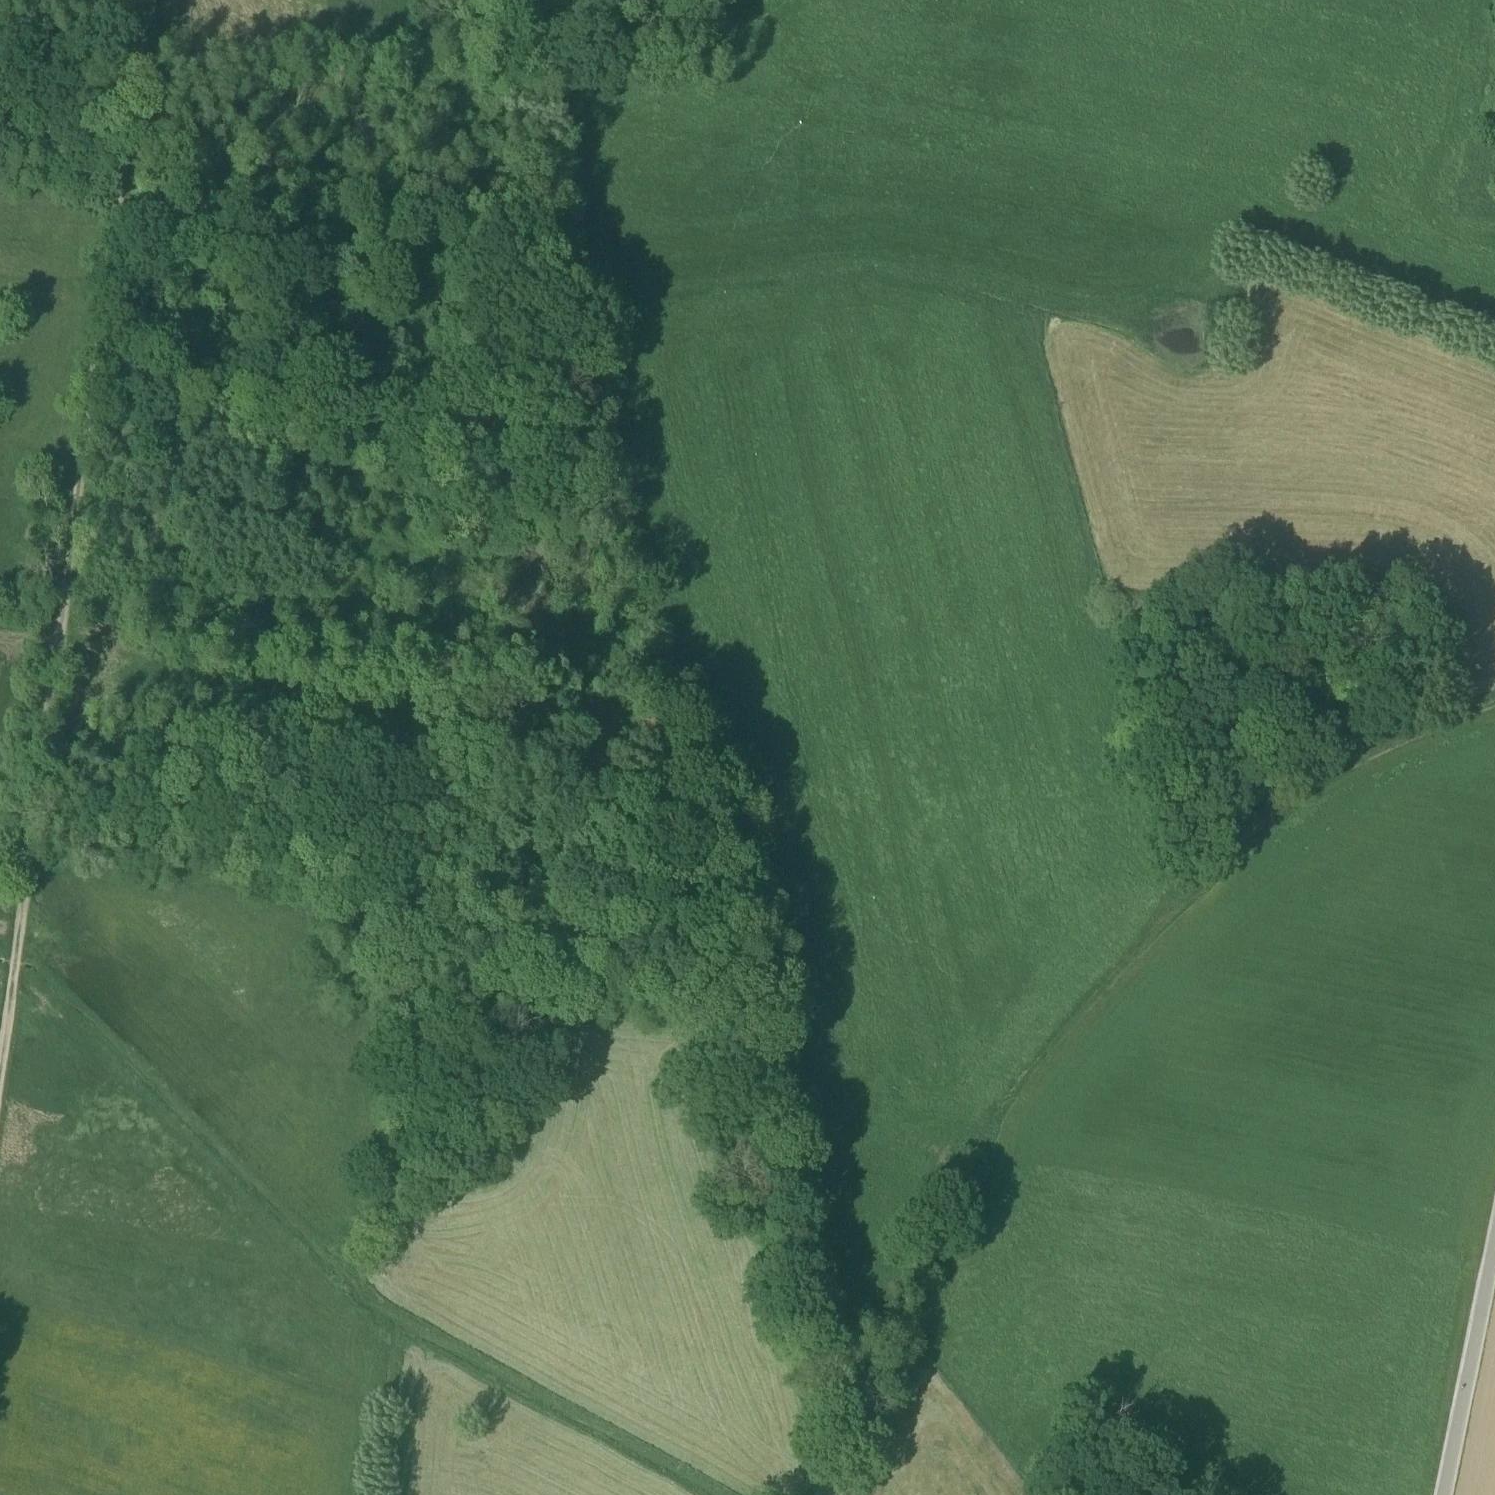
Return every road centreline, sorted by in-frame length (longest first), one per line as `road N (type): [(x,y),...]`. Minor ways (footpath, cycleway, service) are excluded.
road 1 (track): [(0,1069),(141,0)]
road 2 (track): [(859,1494),(1000,1118),(1026,1081),(1224,851),(1314,785),(1408,735),(1494,701)]
road 3 (unclassified): [(1494,1255),(1446,1494)]

